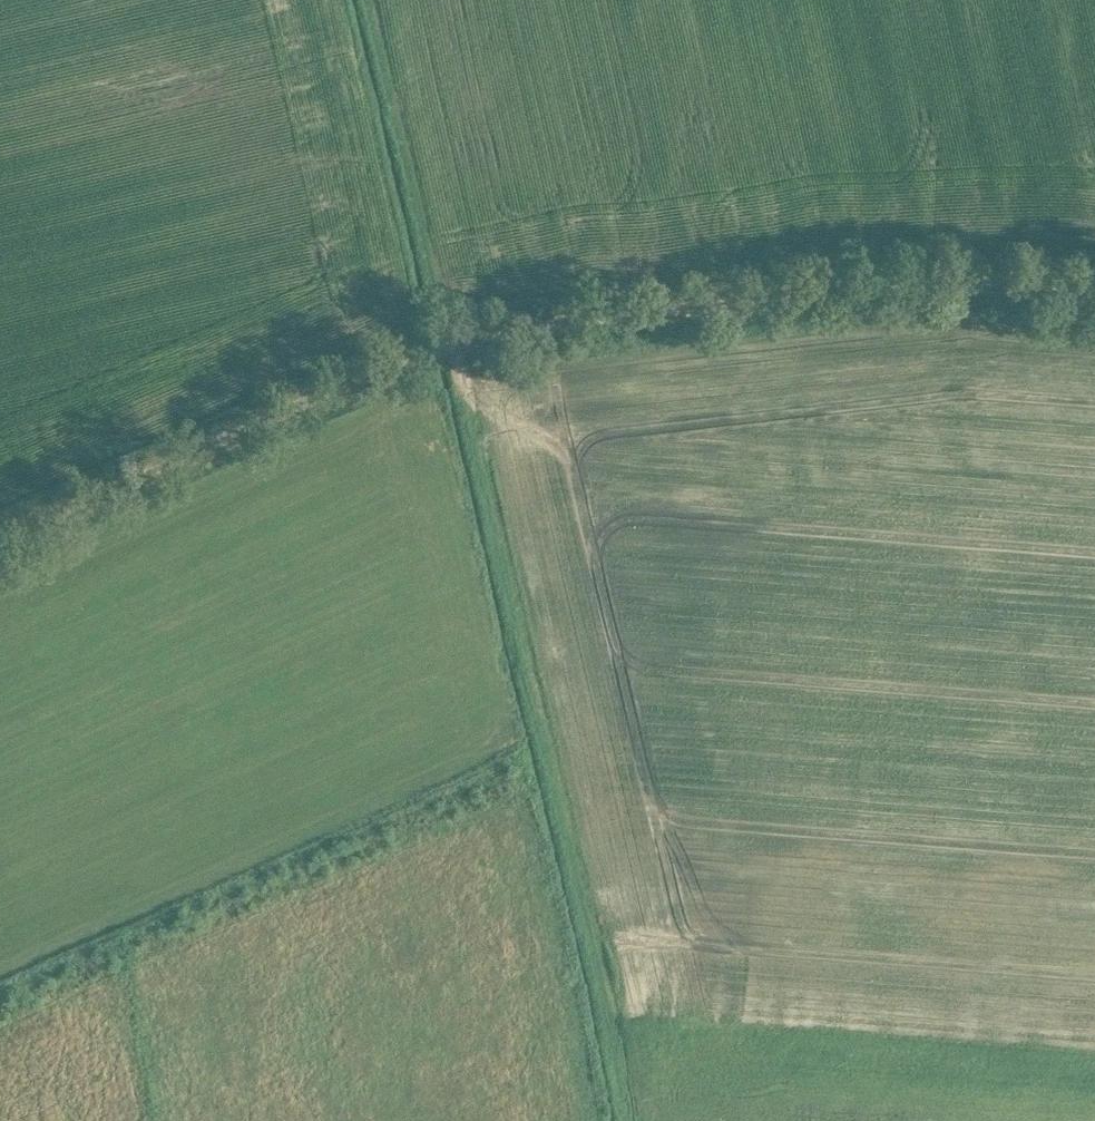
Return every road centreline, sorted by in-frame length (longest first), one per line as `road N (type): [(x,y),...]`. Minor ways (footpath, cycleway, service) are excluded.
road 1 (track): [(0,543),(437,353),(838,295),(1094,290)]

